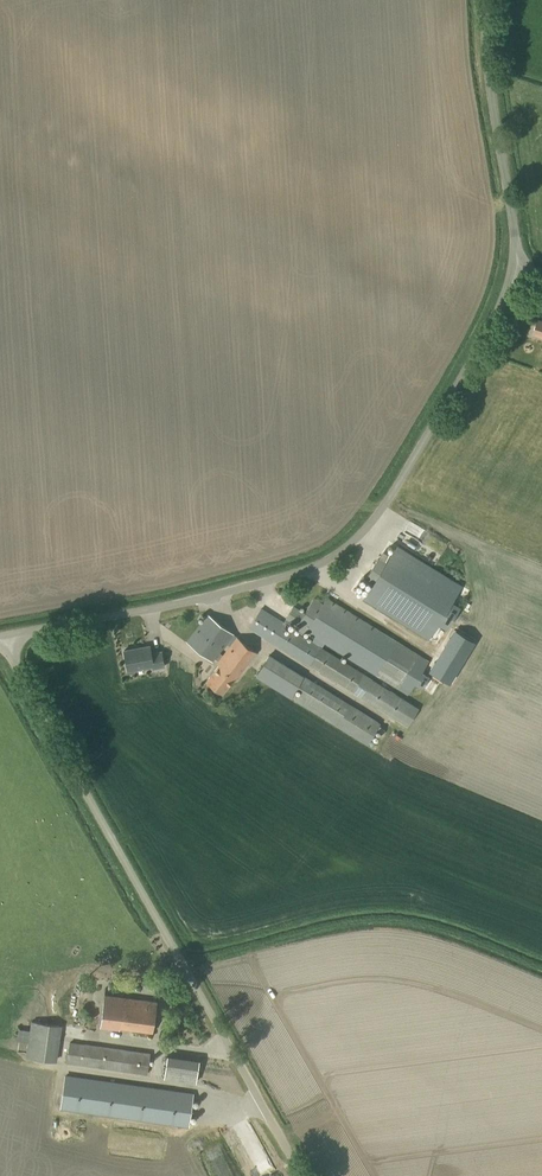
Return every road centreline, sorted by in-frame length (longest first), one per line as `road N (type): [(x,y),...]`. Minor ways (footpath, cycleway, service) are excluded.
road 1 (unclassified): [(4,636),(208,597),(316,566),(343,549),(382,508),(526,264)]
road 2 (unclassified): [(301,1175),(4,636)]
road 3 (unclassified): [(526,264),(515,243),(483,0)]

